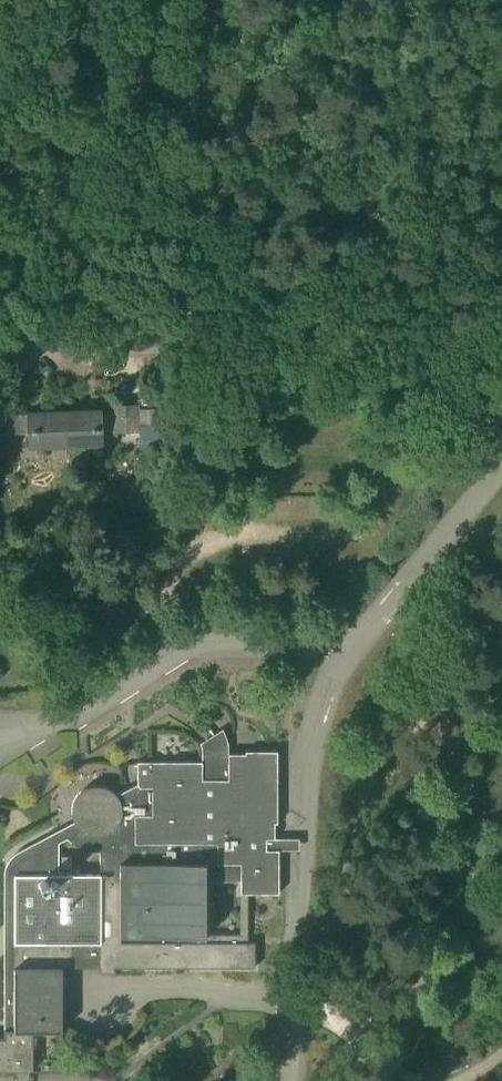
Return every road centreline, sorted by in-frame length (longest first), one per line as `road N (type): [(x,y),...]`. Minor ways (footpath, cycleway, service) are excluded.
road 1 (residential): [(501,343),(0,342)]

